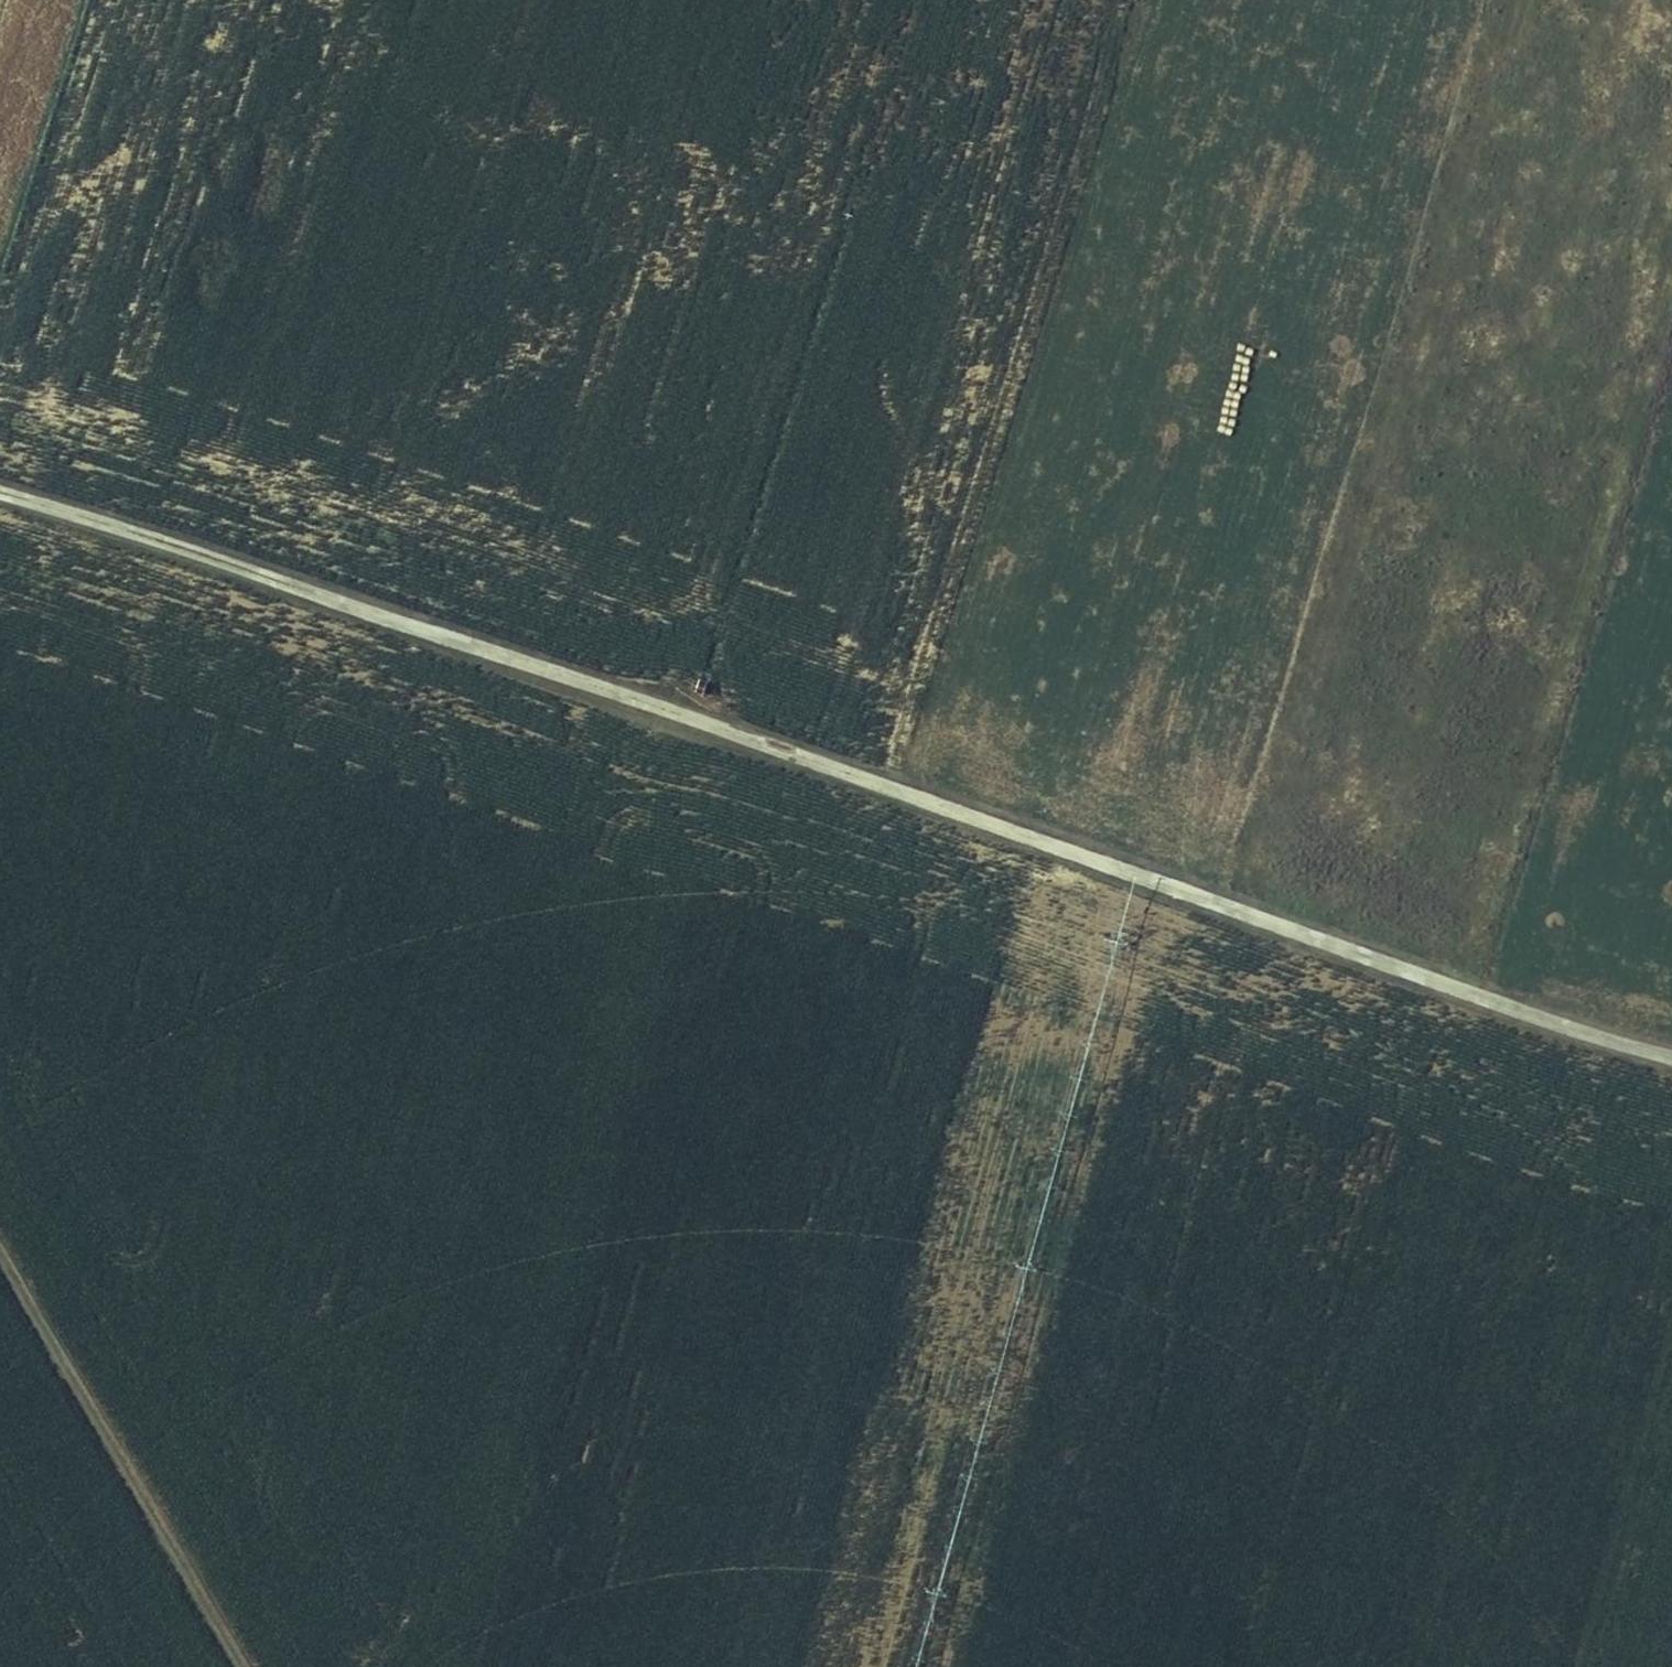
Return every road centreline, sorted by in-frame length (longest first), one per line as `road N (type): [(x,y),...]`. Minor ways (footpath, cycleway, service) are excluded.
road 1 (residential): [(1671,1046),(1574,1025),(0,500)]
road 2 (track): [(0,1247),(230,1666)]

